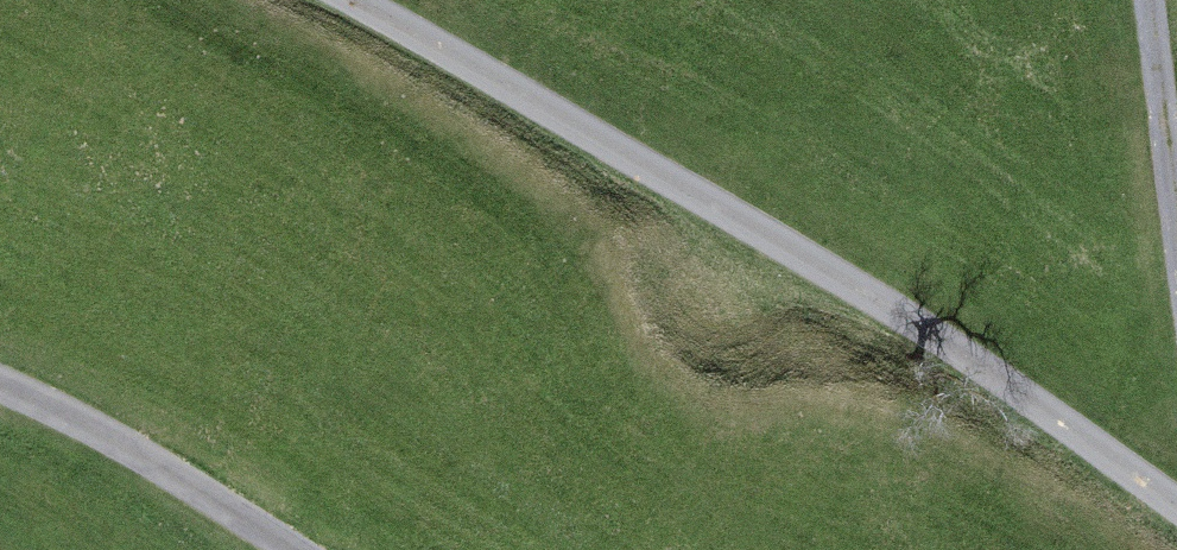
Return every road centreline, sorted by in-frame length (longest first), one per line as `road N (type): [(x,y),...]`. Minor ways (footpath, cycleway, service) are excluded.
road 1 (unclassified): [(351,0),(984,366),(1176,509)]
road 2 (unclassified): [(0,390),(87,427),(292,549)]
road 3 (track): [(1176,242),(1153,0)]

